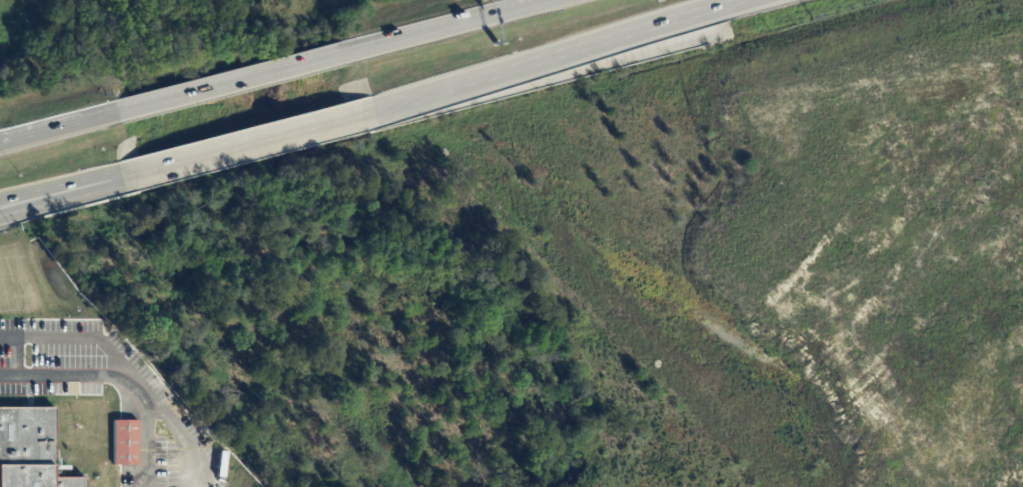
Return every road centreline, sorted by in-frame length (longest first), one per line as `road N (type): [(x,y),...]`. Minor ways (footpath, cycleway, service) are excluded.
road 1 (trunk): [(362,114),(743,0)]
road 2 (motorway): [(354,49),(116,110)]
road 3 (motorway): [(133,175),(362,114)]
road 4 (trunk): [(545,0),(354,49)]
road 5 (motorway): [(116,110),(0,141)]

